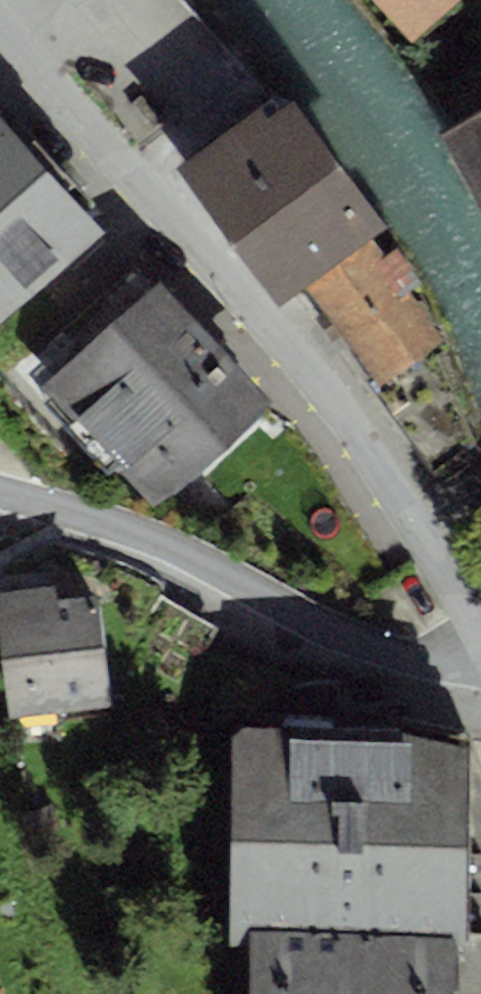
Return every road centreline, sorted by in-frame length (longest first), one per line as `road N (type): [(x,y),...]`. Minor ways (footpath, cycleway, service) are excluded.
road 1 (residential): [(480,638),(328,394),(0,26)]
road 2 (residential): [(480,673),(325,633),(137,537),(0,497)]

